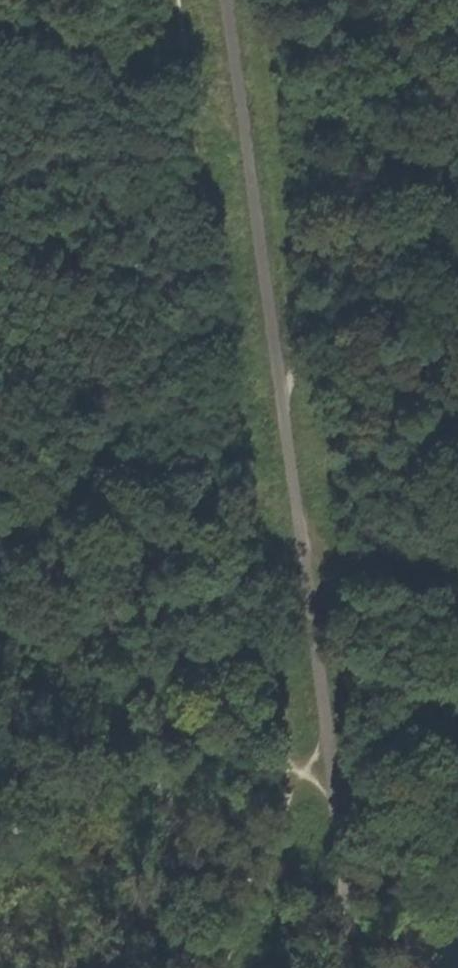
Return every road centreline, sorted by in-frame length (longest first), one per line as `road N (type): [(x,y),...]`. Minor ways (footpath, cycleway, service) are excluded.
road 1 (track): [(311,967),(328,895),(331,818),(225,0)]
road 2 (track): [(457,573),(304,567)]

